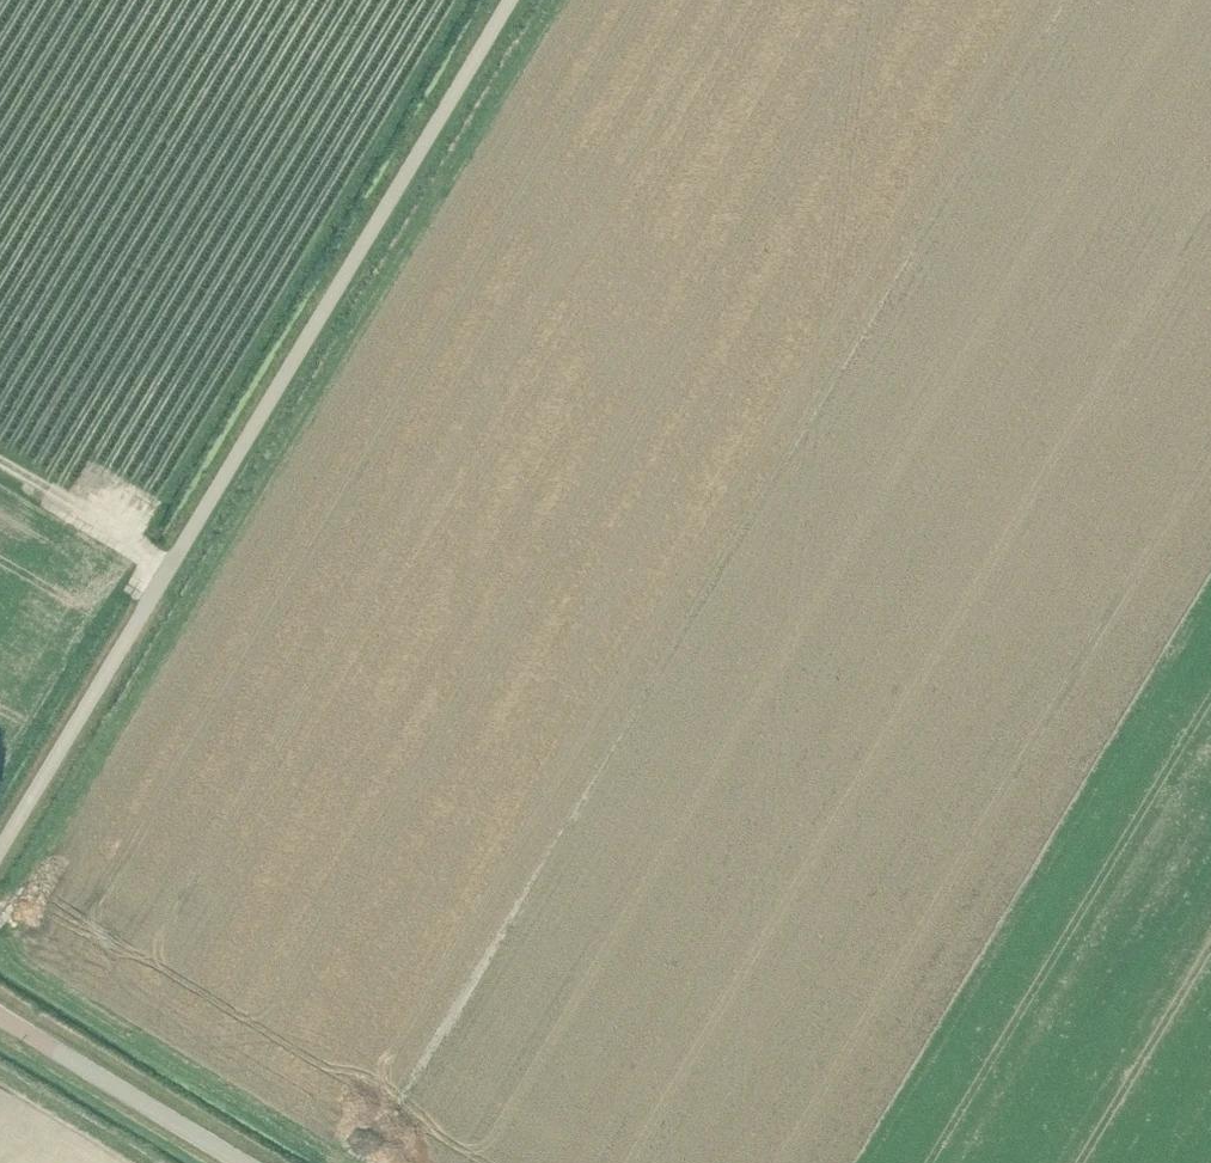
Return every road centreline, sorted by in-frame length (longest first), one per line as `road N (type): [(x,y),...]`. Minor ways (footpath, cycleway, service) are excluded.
road 1 (unclassified): [(0,853),(521,0)]
road 2 (unclassified): [(252,1162),(0,1014)]

